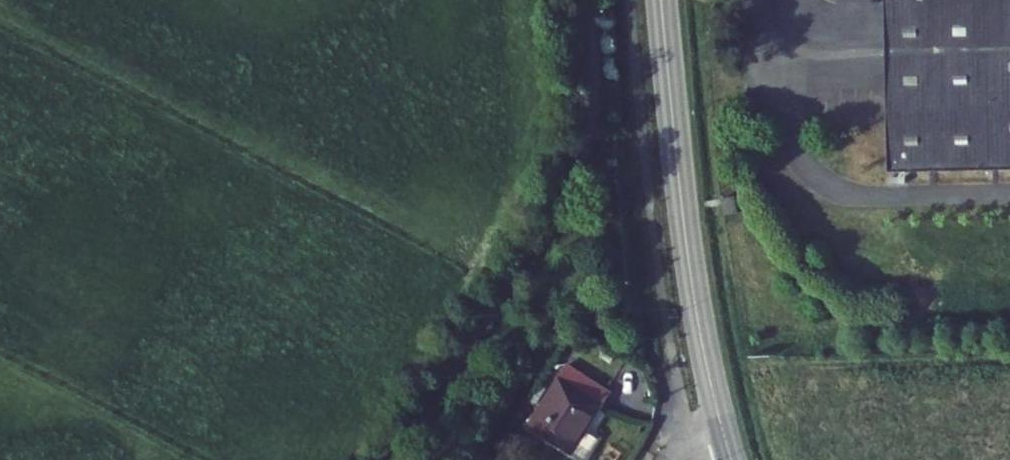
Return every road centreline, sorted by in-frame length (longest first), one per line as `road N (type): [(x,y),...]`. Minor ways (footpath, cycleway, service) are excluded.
road 1 (tertiary): [(722,428),(689,266),(661,0)]

